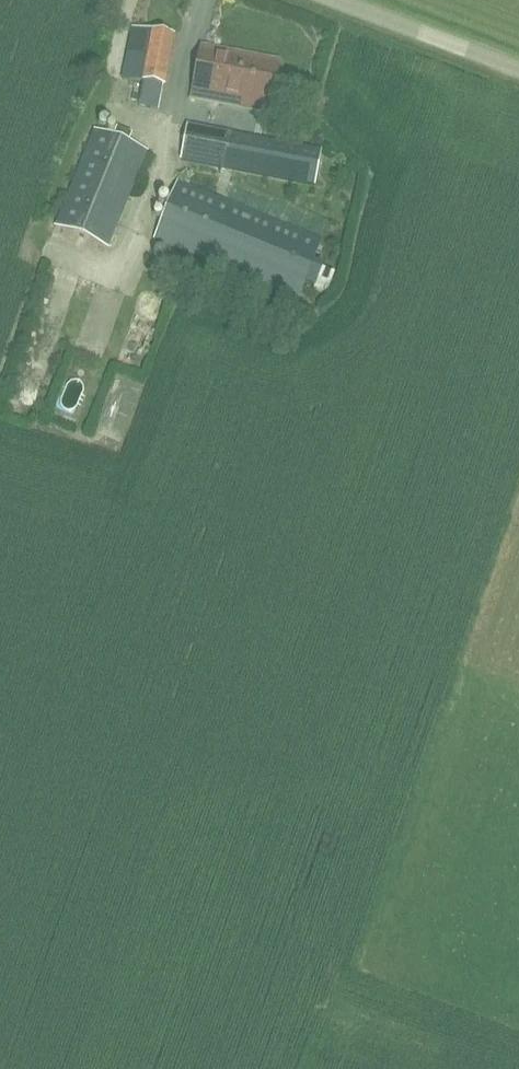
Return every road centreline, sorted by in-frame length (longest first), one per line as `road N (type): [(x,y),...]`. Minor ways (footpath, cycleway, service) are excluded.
road 1 (unclassified): [(518,62),(360,0)]

